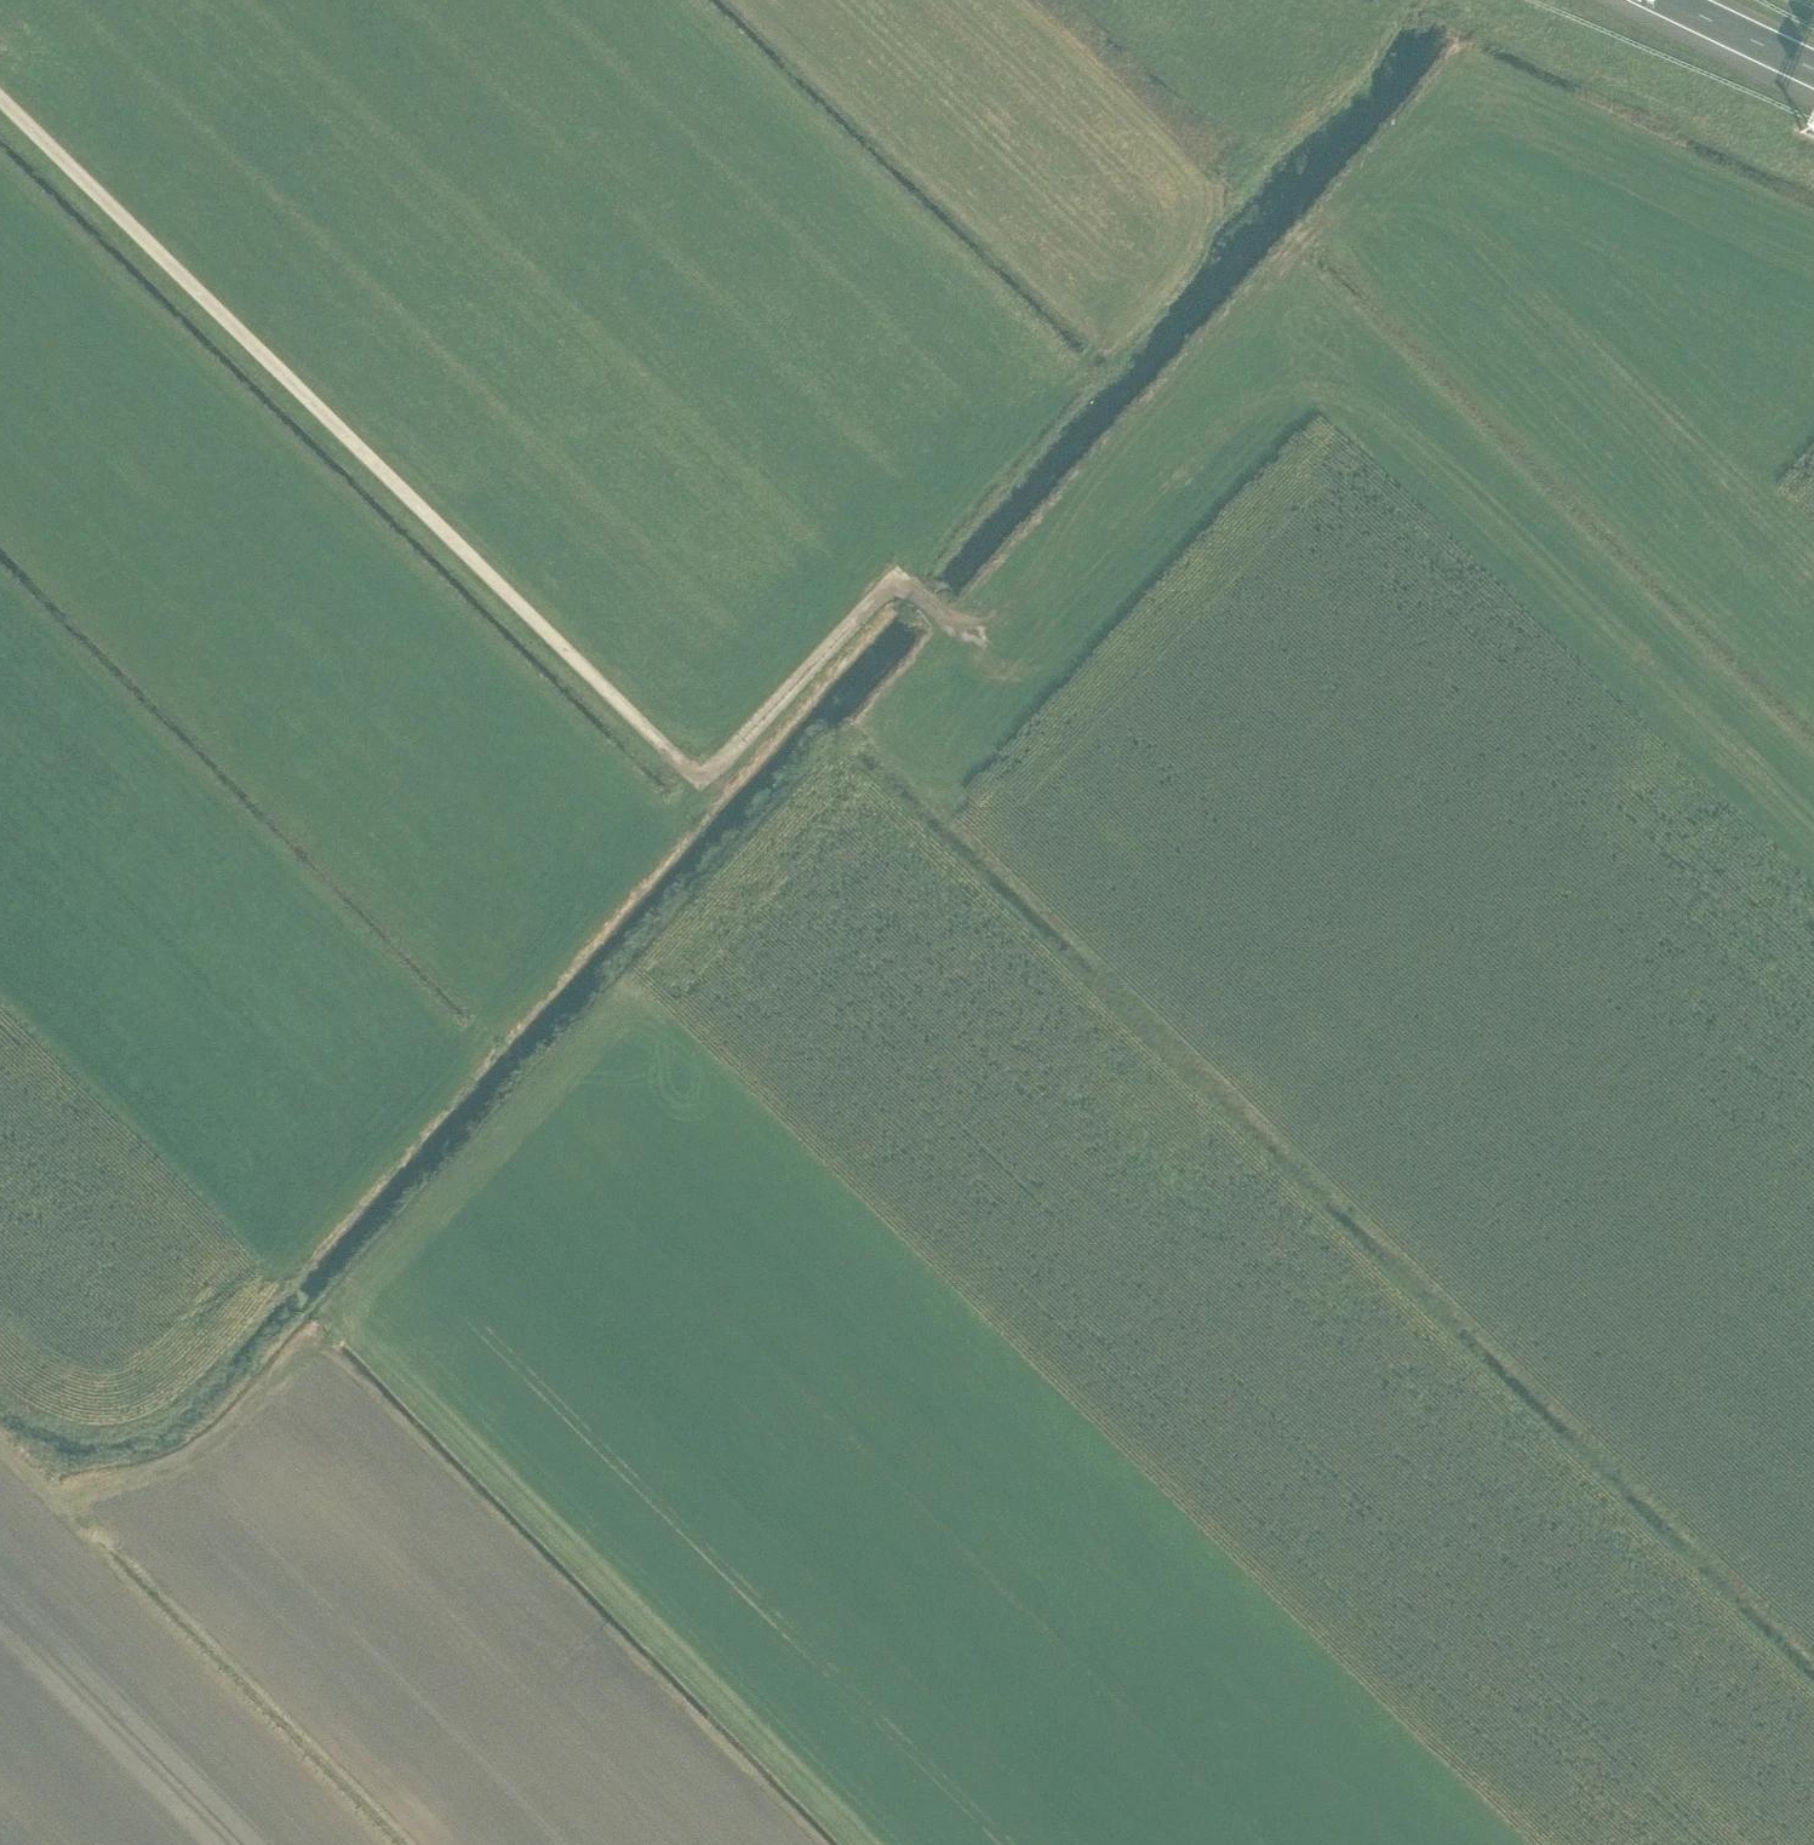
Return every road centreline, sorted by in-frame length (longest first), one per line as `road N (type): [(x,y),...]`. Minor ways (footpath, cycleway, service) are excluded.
road 1 (motorway): [(1666,0),(1813,69)]

